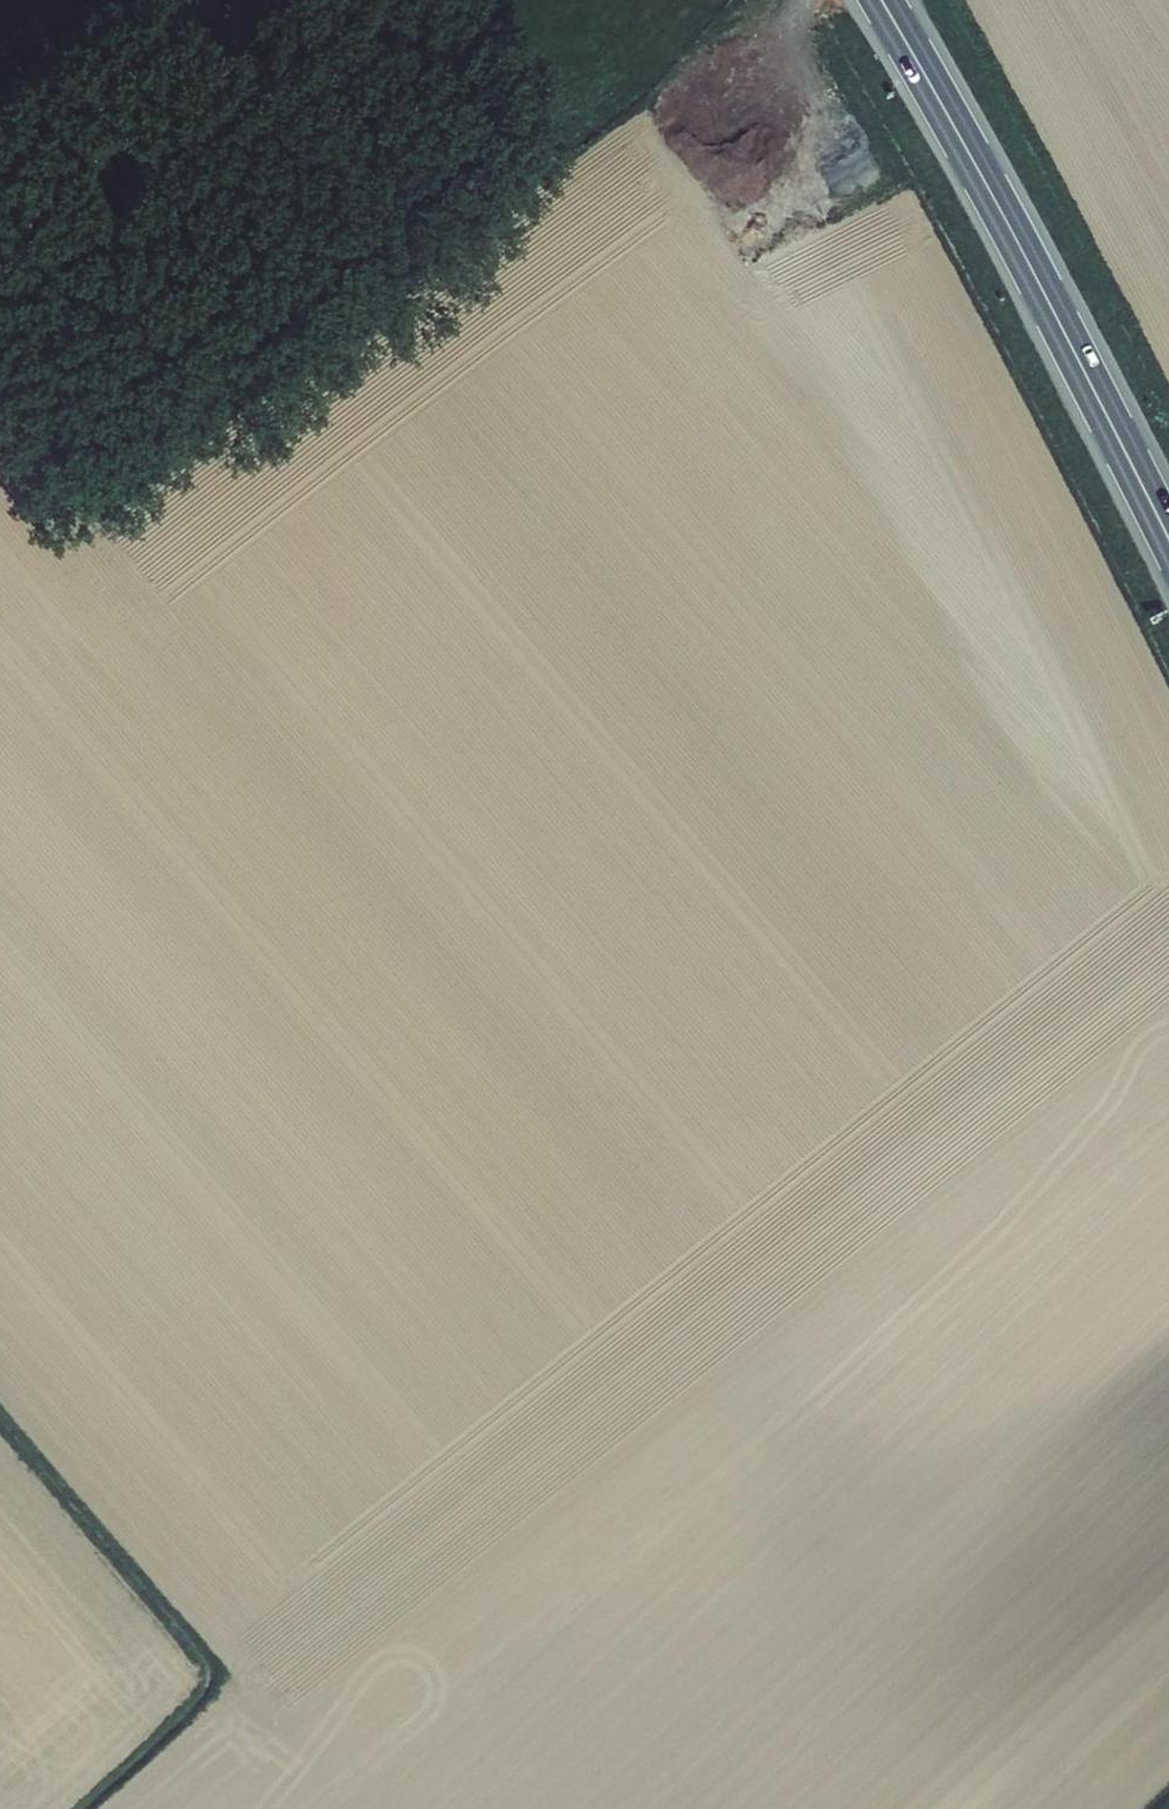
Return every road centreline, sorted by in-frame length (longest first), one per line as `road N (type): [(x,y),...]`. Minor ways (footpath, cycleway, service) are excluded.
road 1 (trunk): [(878,0),(1168,540)]

